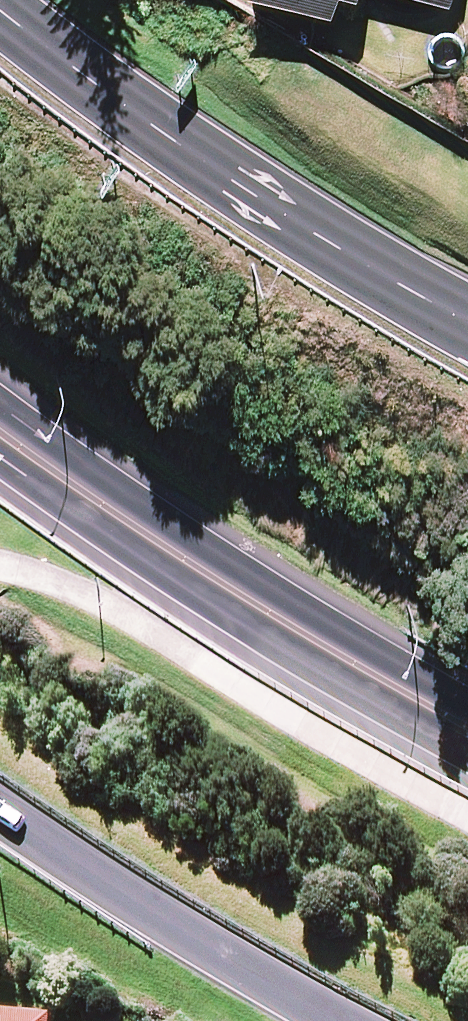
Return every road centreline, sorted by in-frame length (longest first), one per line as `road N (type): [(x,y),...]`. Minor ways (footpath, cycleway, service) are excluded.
road 1 (primary): [(0,11),(124,111),(382,281),(467,327)]
road 2 (secondary): [(467,738),(0,445)]
road 3 (primary): [(339,1020),(112,892),(0,811)]

